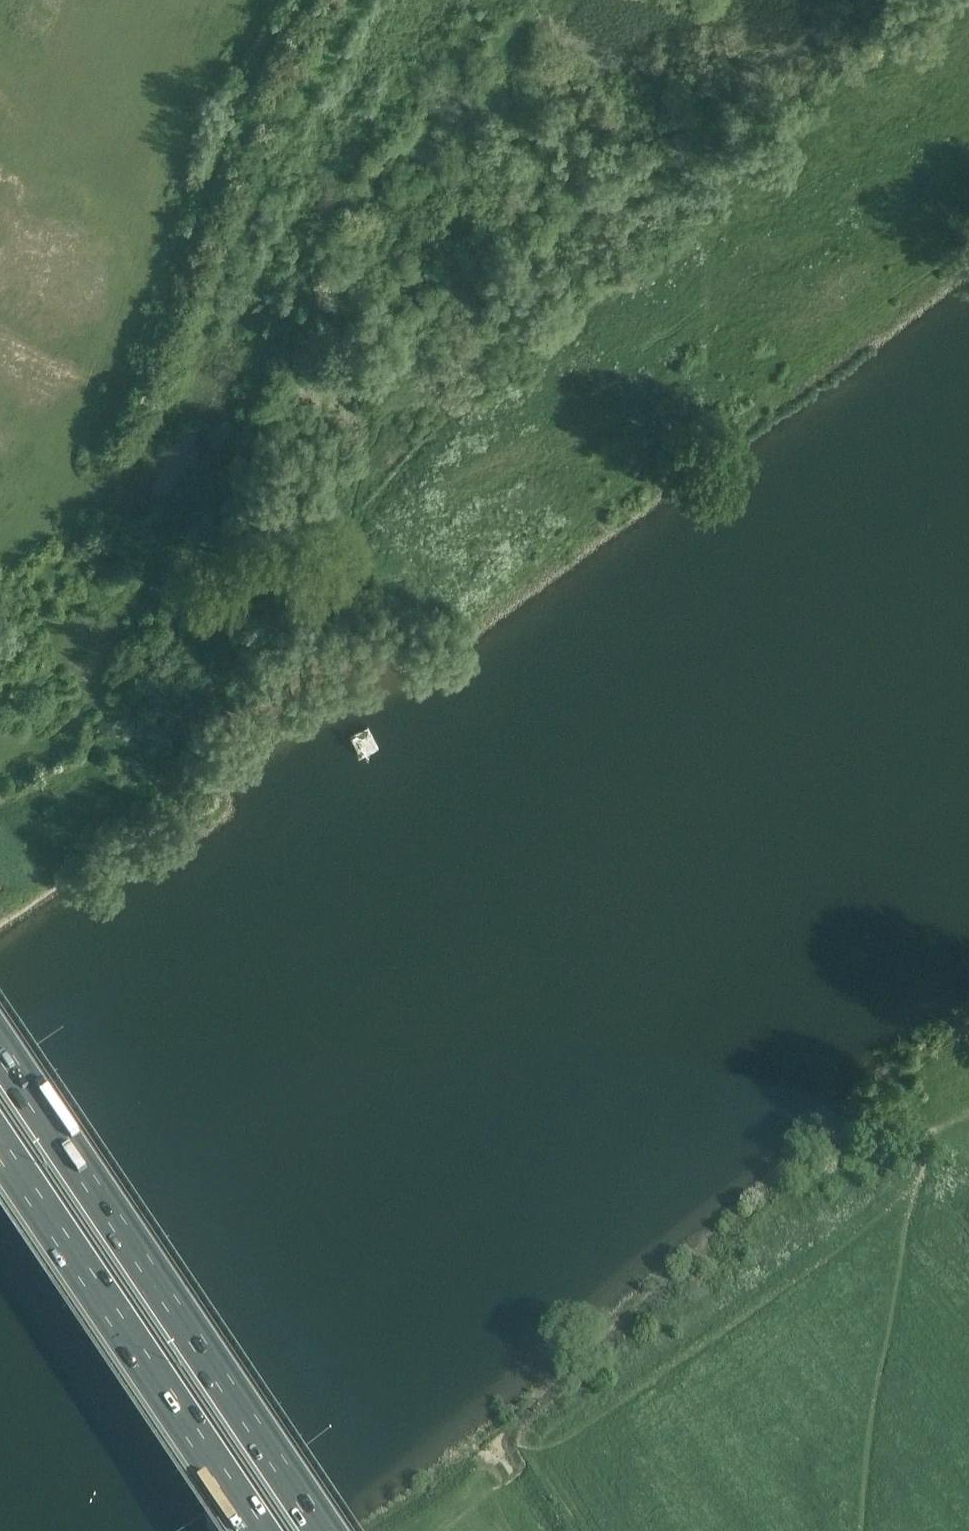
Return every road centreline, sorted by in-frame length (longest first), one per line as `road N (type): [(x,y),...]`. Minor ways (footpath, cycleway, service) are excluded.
road 1 (motorway): [(324,1530),(0,1051)]
road 2 (motorway): [(0,1149),(257,1530)]

